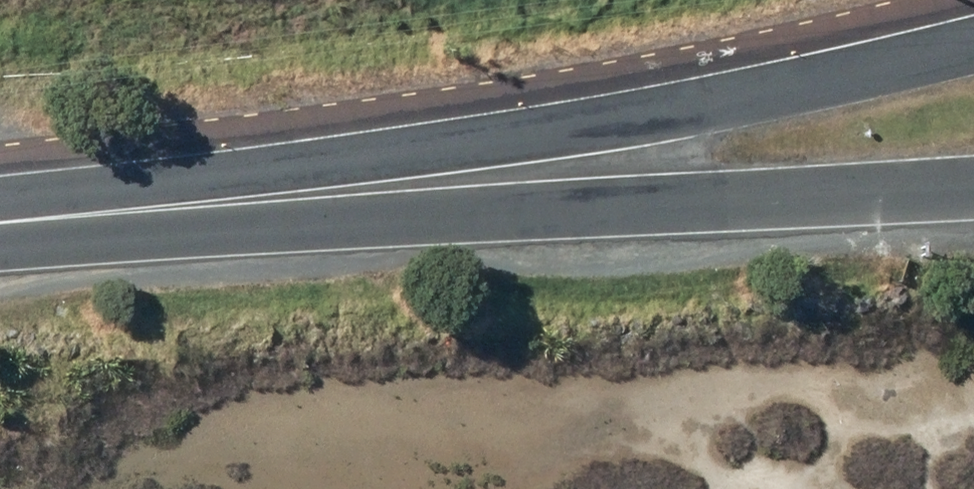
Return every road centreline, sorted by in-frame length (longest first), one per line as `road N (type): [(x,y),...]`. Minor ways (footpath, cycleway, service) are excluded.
road 1 (tertiary): [(298,193),(973,38)]
road 2 (tertiary): [(973,189),(837,197),(298,193)]
road 3 (tertiary): [(0,220),(298,193)]

